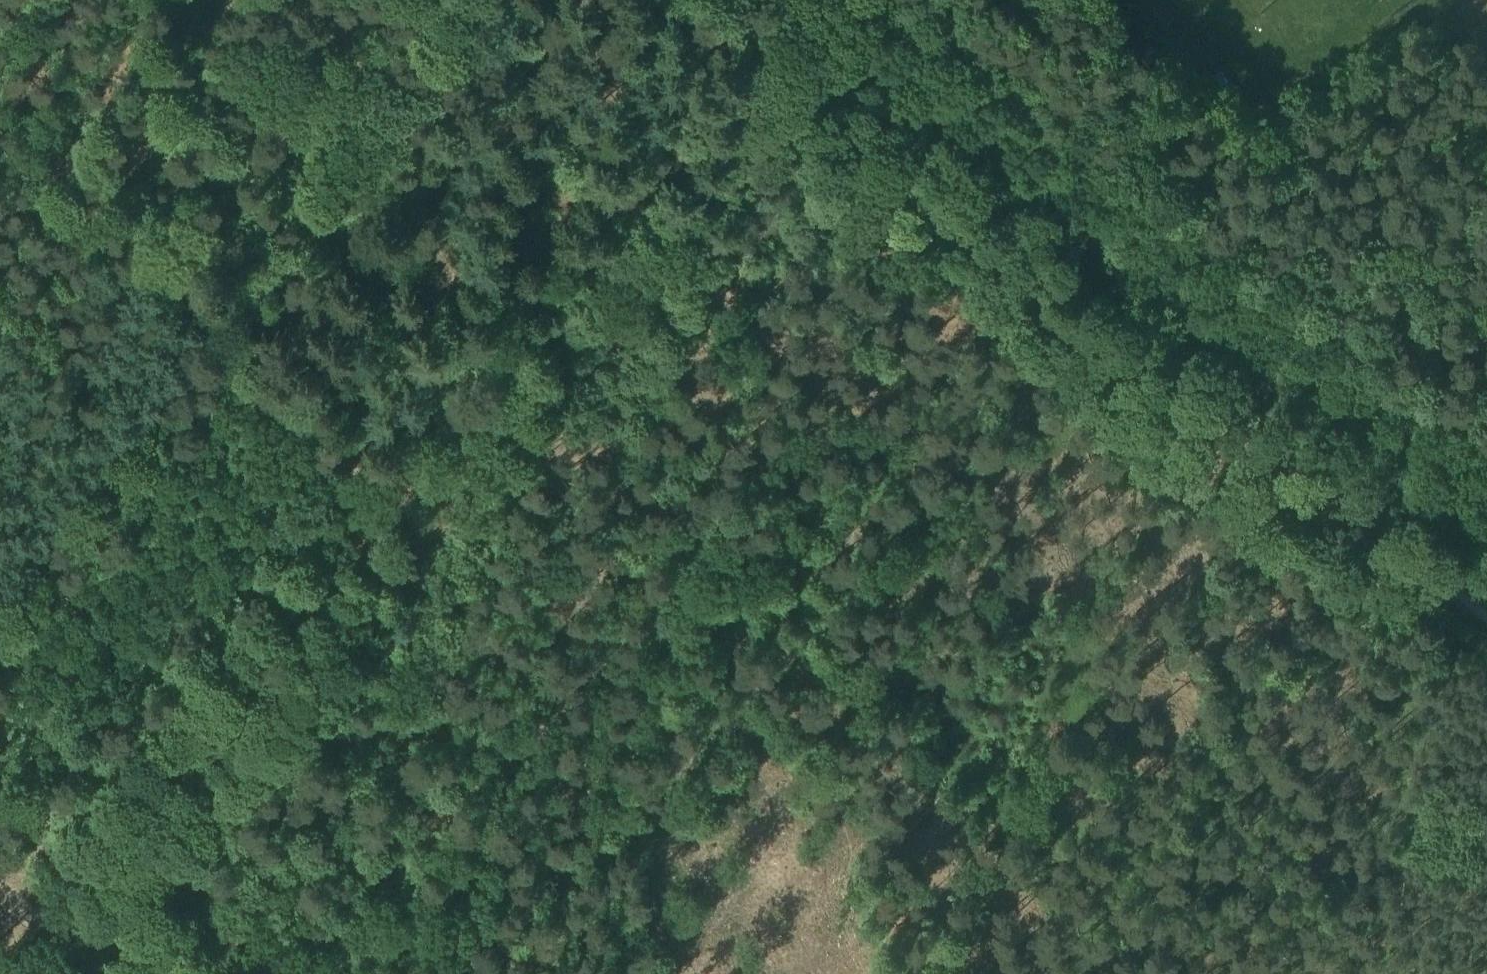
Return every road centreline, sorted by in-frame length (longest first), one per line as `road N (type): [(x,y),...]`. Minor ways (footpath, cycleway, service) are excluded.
road 1 (track): [(1486,614),(731,49)]
road 2 (track): [(426,0),(328,87),(267,155),(0,522)]
road 3 (track): [(104,973),(0,896)]

